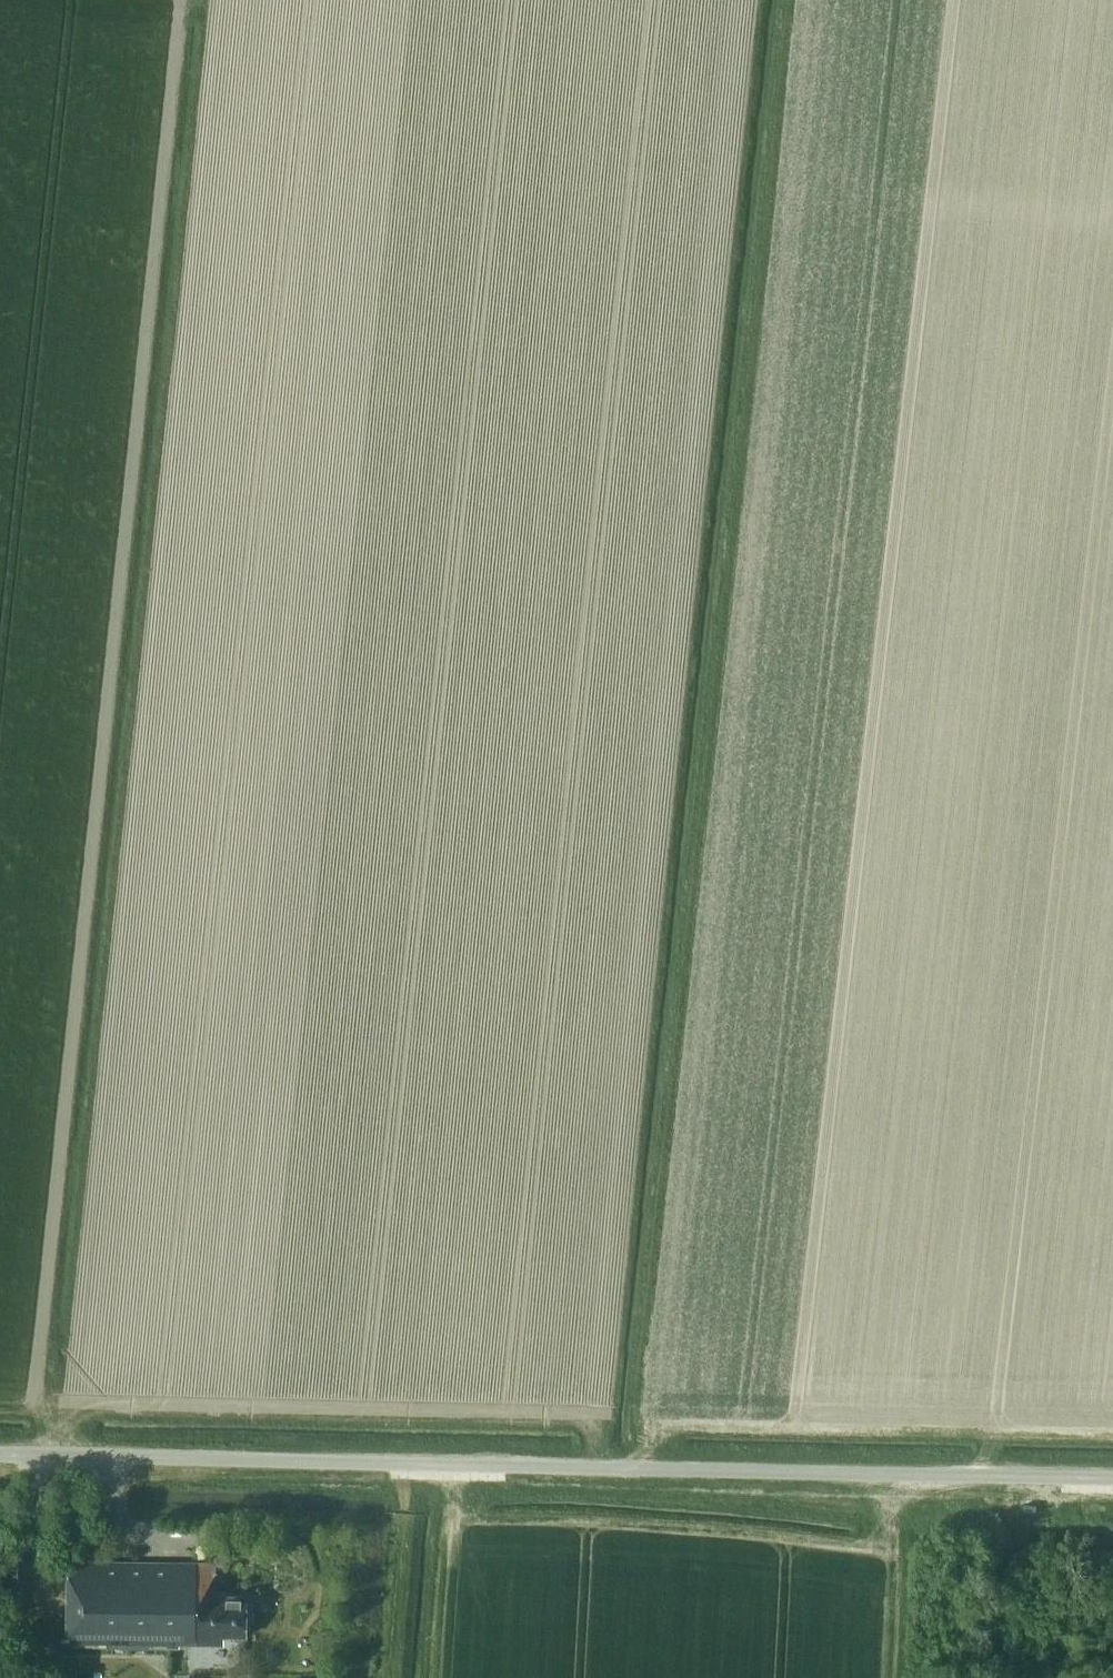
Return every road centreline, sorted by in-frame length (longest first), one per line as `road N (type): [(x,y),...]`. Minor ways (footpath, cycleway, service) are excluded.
road 1 (unclassified): [(1112,1475),(0,1453)]

